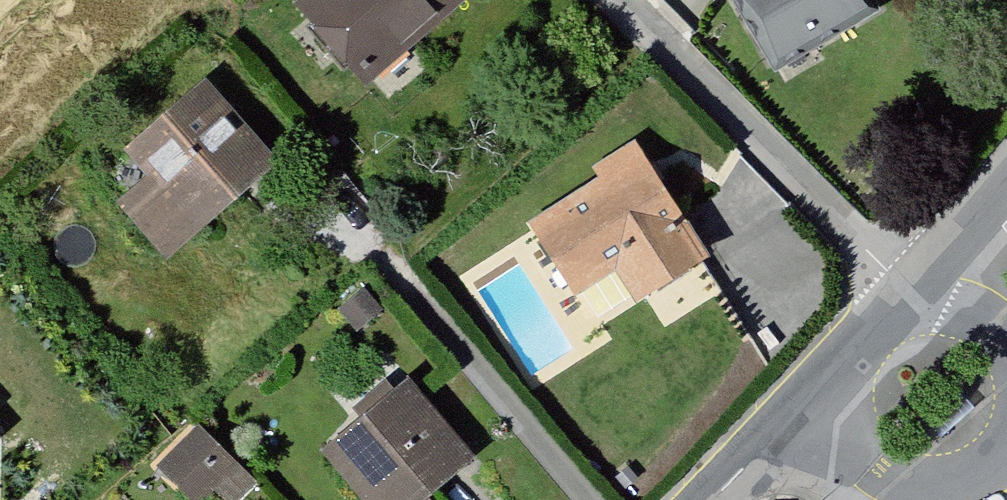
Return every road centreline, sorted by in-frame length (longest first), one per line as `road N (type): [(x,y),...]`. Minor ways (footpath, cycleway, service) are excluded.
road 1 (residential): [(908,293),(622,0)]
road 2 (residential): [(908,293),(716,499)]
road 3 (residential): [(1006,180),(908,293)]

